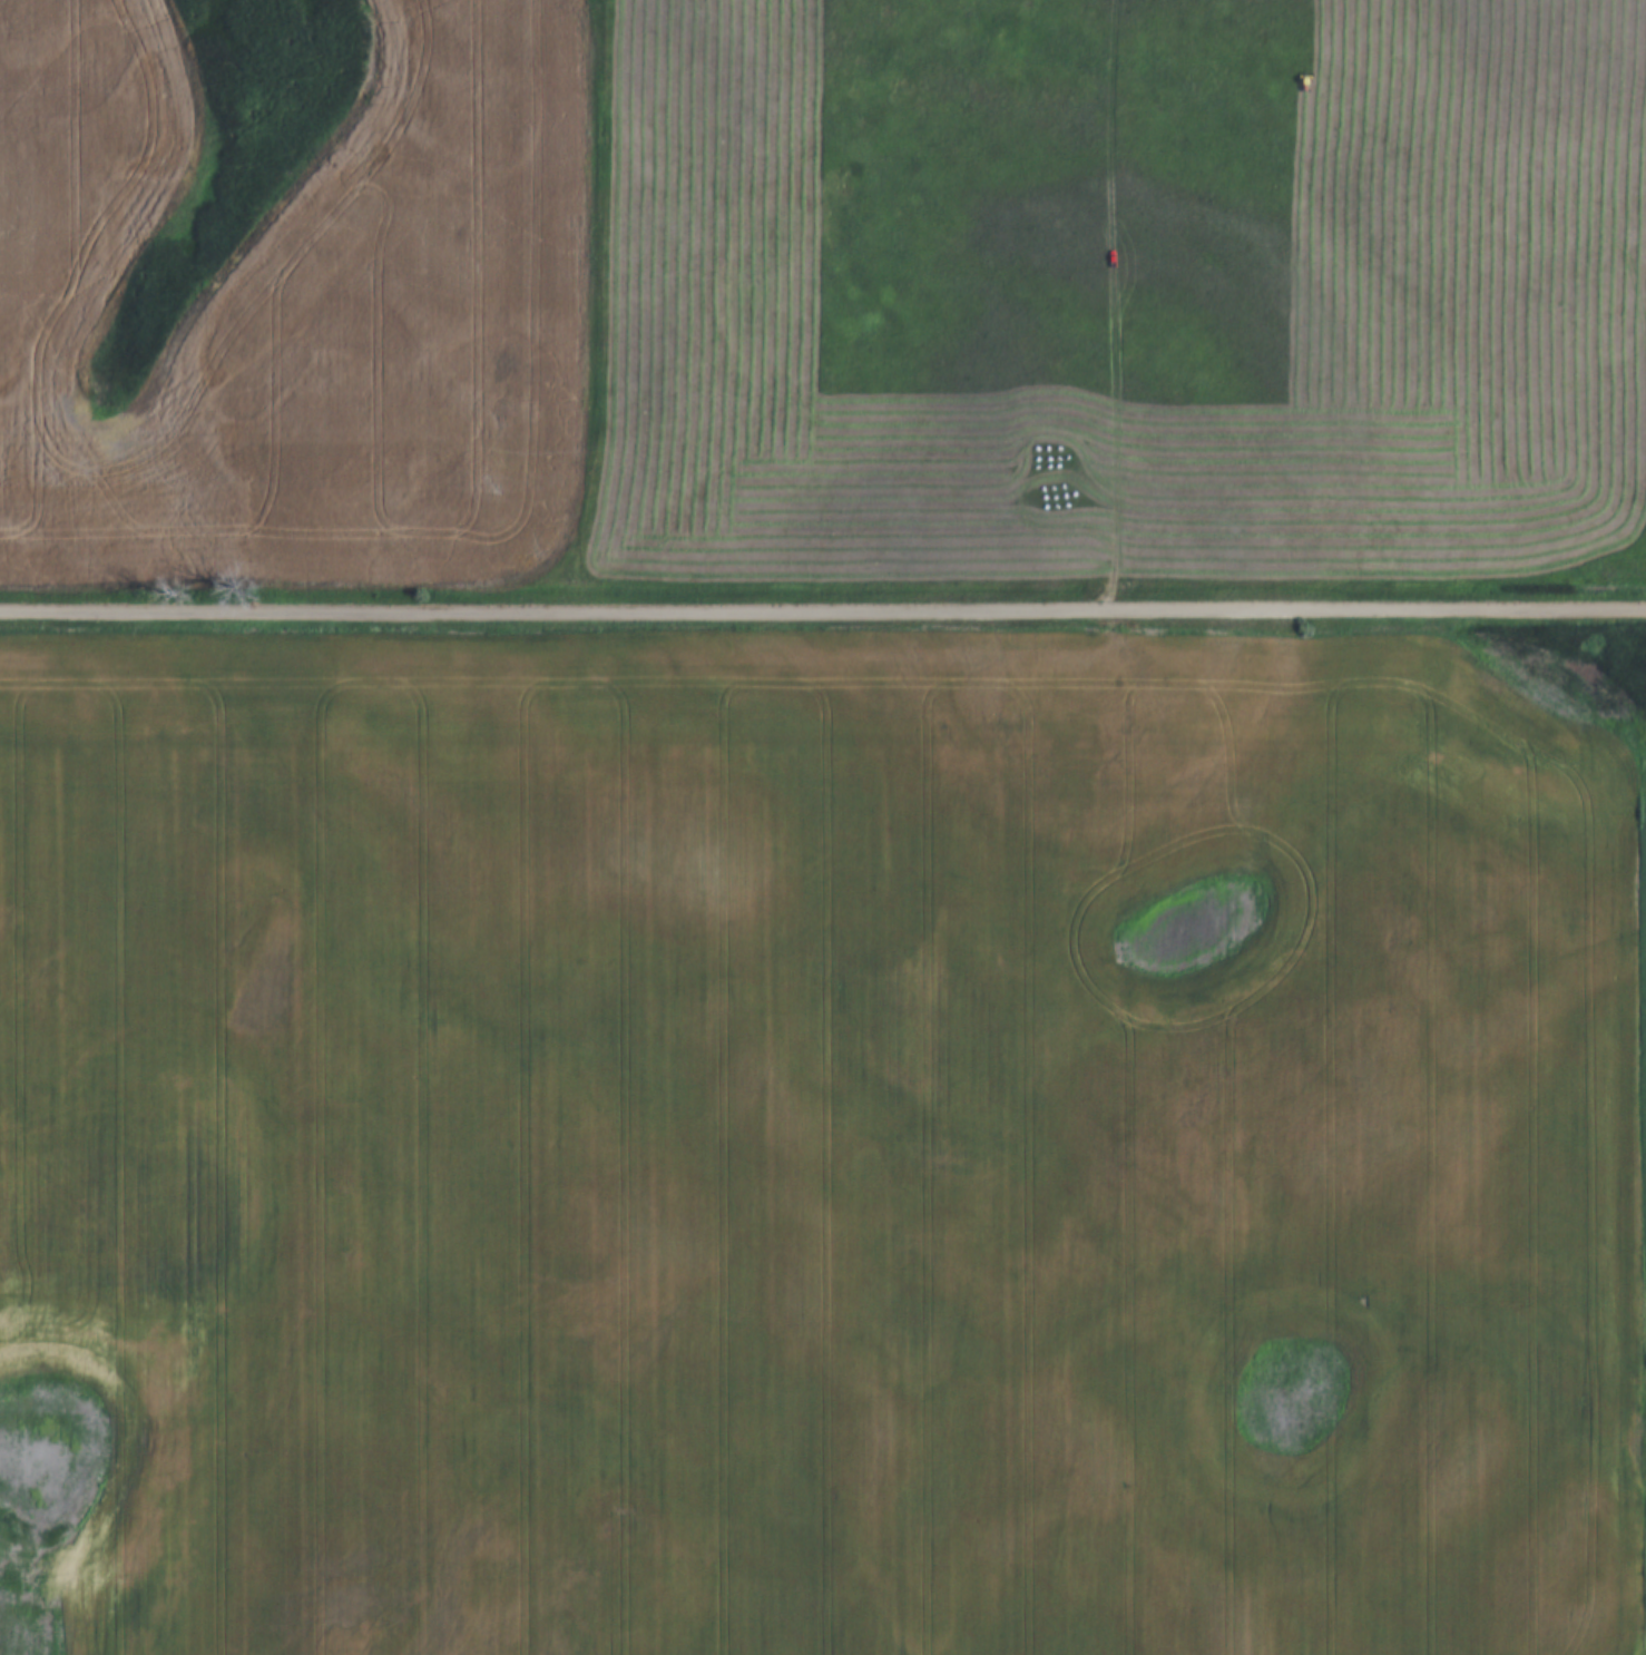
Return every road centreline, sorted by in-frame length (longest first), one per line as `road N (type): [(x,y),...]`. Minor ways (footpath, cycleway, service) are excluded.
road 1 (track): [(0,610),(1645,608)]
road 2 (track): [(1110,608),(1120,413),(1116,0)]

